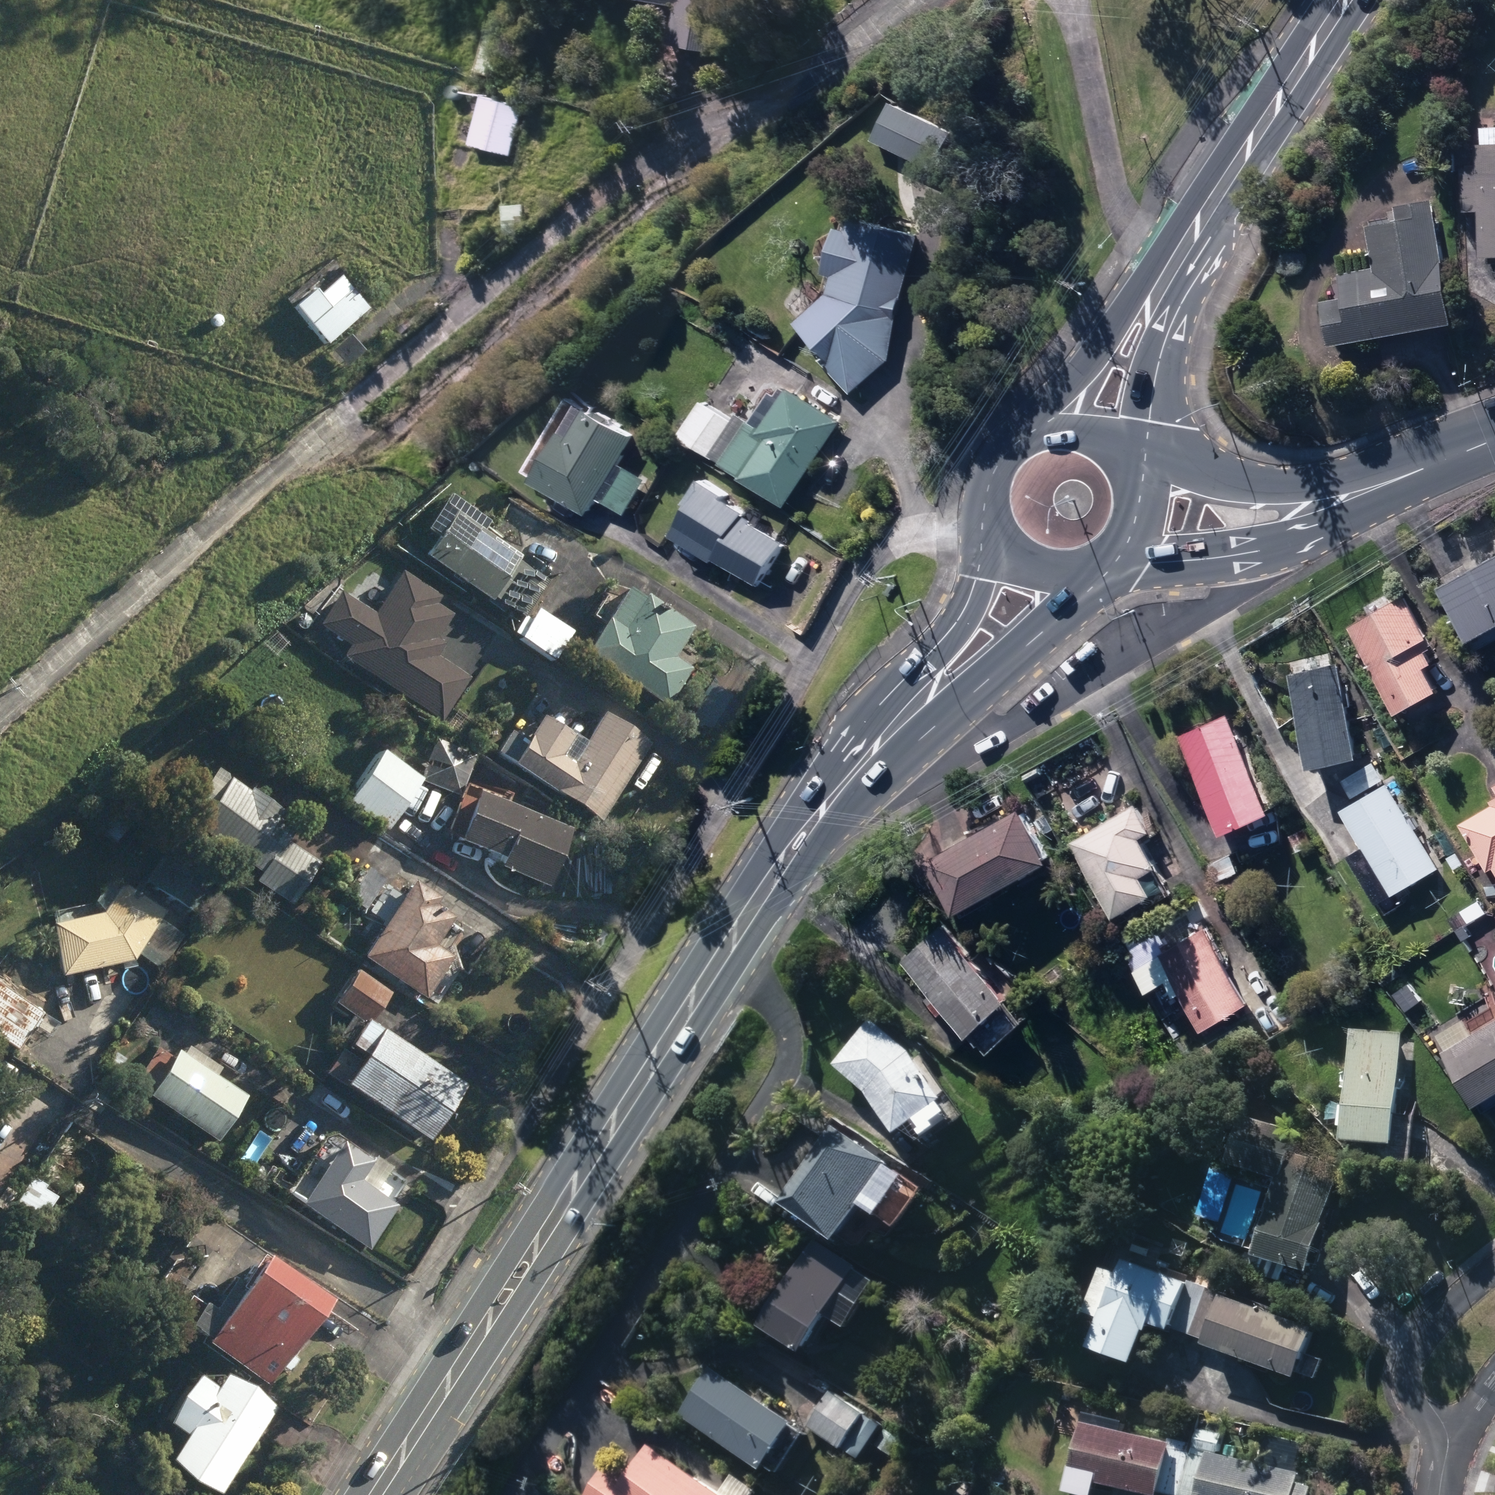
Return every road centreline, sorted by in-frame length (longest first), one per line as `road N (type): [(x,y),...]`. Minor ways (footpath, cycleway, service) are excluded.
road 1 (secondary): [(376,1494),(719,964),(821,813),(875,749)]
road 2 (track): [(702,162),(386,442),(270,481)]
road 3 (track): [(270,481),(618,187),(702,162)]
road 4 (track): [(270,481),(0,722)]
road 5 (secondary): [(1162,284),(1344,0)]
road 6 (secondary): [(1423,469),(1289,545),(1183,562),(1121,557)]
road 7 (secondary): [(1101,575),(976,692),(875,749)]
road 8 (secondary): [(1146,461),(1268,485),(1423,469)]
road 9 (secondary): [(875,749),(928,657),(965,610),(984,542)]
road 10 (residential): [(1447,1452),(1410,1394),(1408,1374),(1414,1353),(1494,1267)]
road 11 (secondary): [(1026,437),(1045,406),(1162,284)]
road 12 (secondary): [(1162,284),(1168,333),(1145,459)]
road 13 (secondary): [(1101,575),(1029,569),(984,542)]
road 14 (secondary): [(1026,437),(1083,433),(1145,459)]

